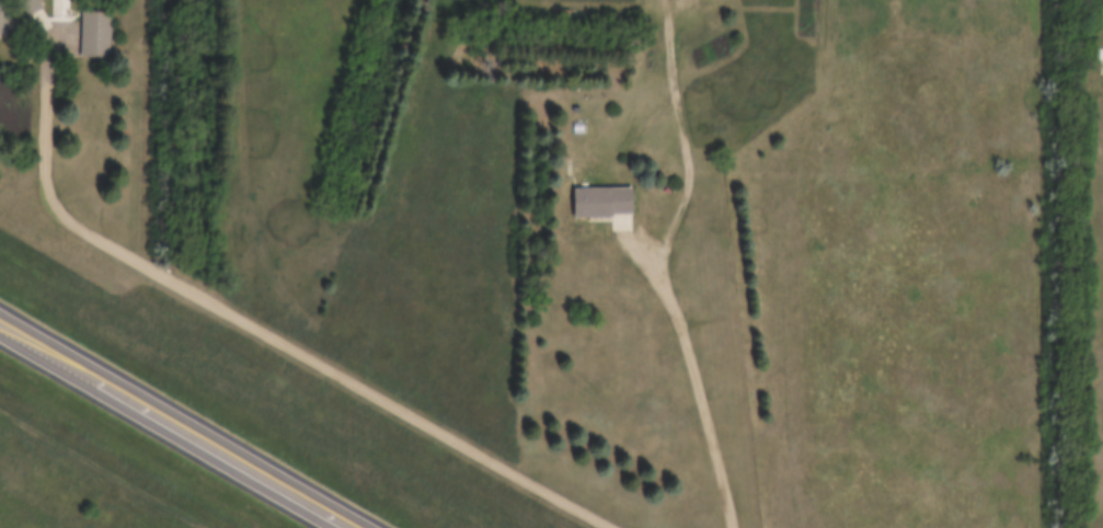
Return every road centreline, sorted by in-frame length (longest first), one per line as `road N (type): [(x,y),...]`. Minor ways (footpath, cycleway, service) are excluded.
road 1 (primary): [(367,527),(0,316)]

